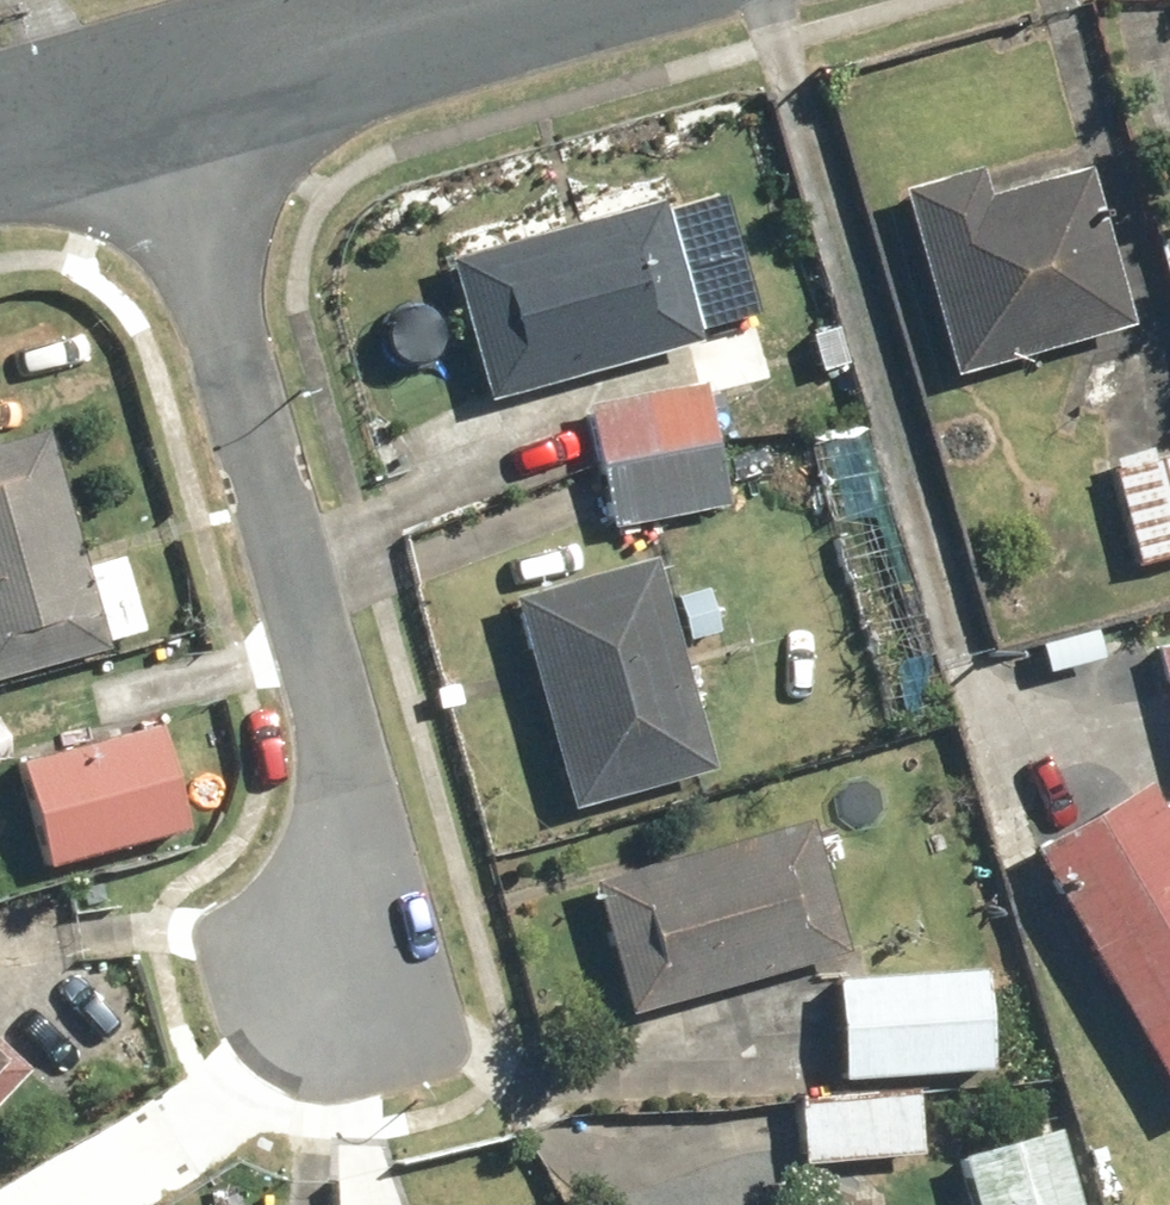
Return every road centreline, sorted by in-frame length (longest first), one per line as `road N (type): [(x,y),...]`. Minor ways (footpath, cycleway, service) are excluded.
road 1 (residential): [(325,998),(366,821),(156,93)]
road 2 (residential): [(499,0),(156,93)]
road 3 (residential): [(156,93),(0,137)]

